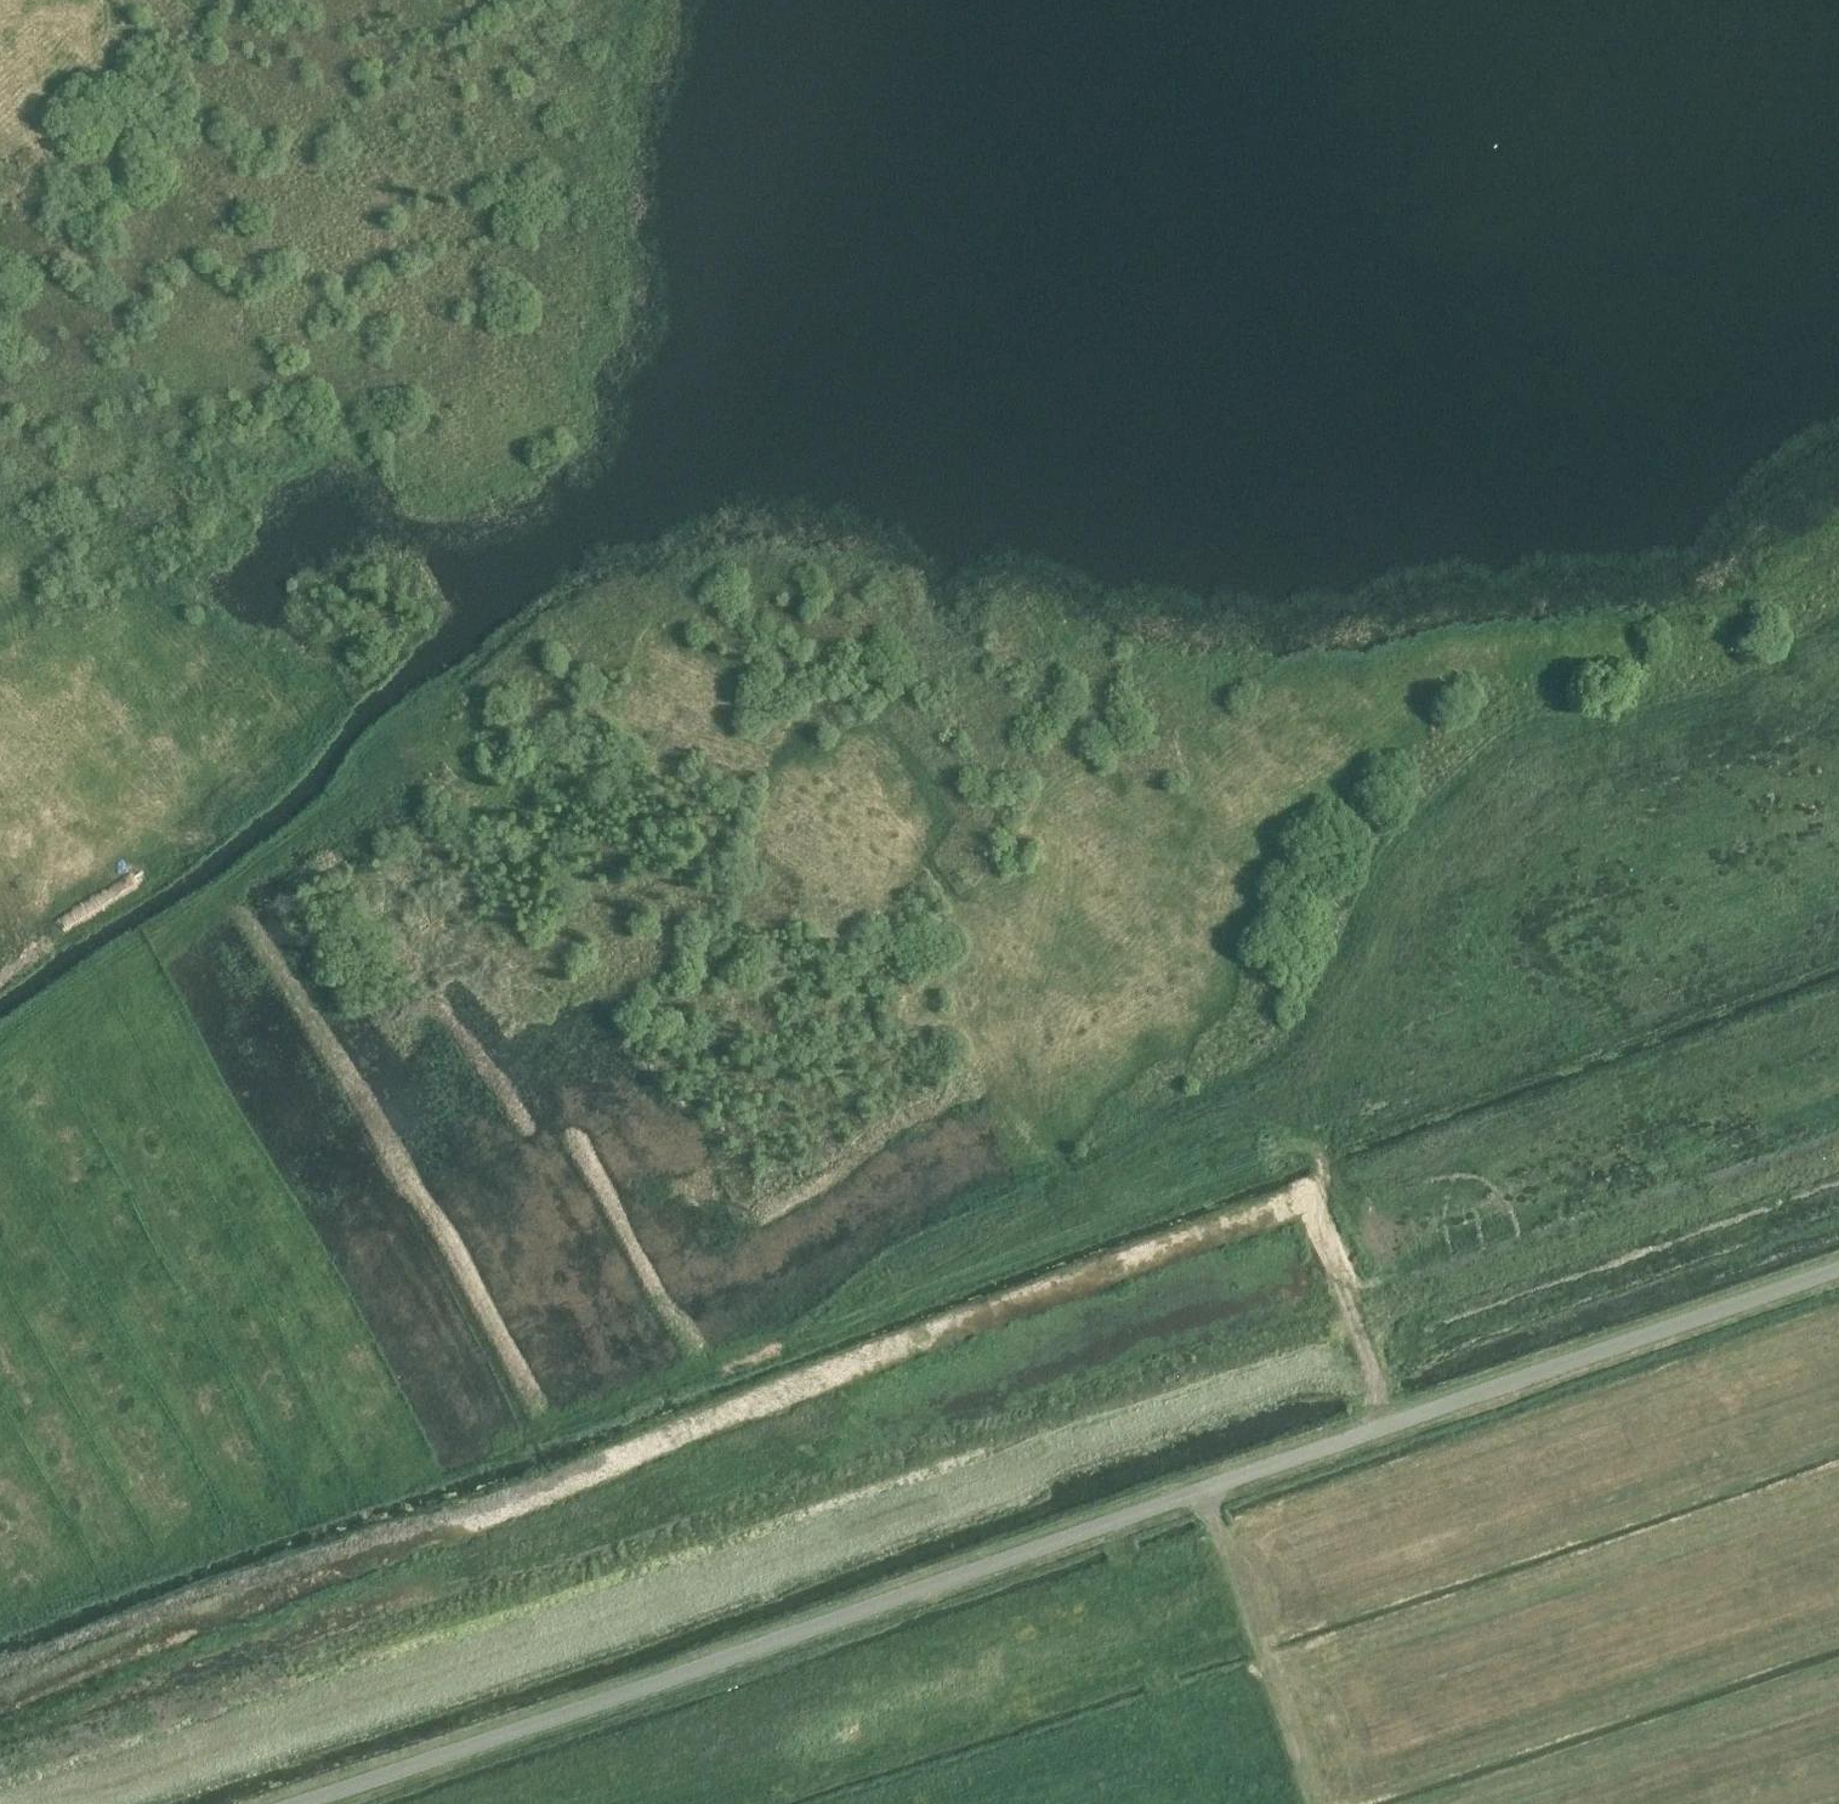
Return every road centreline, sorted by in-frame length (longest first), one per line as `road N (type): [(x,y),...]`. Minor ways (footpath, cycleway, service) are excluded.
road 1 (unclassified): [(1838,1269),(287,1803)]

